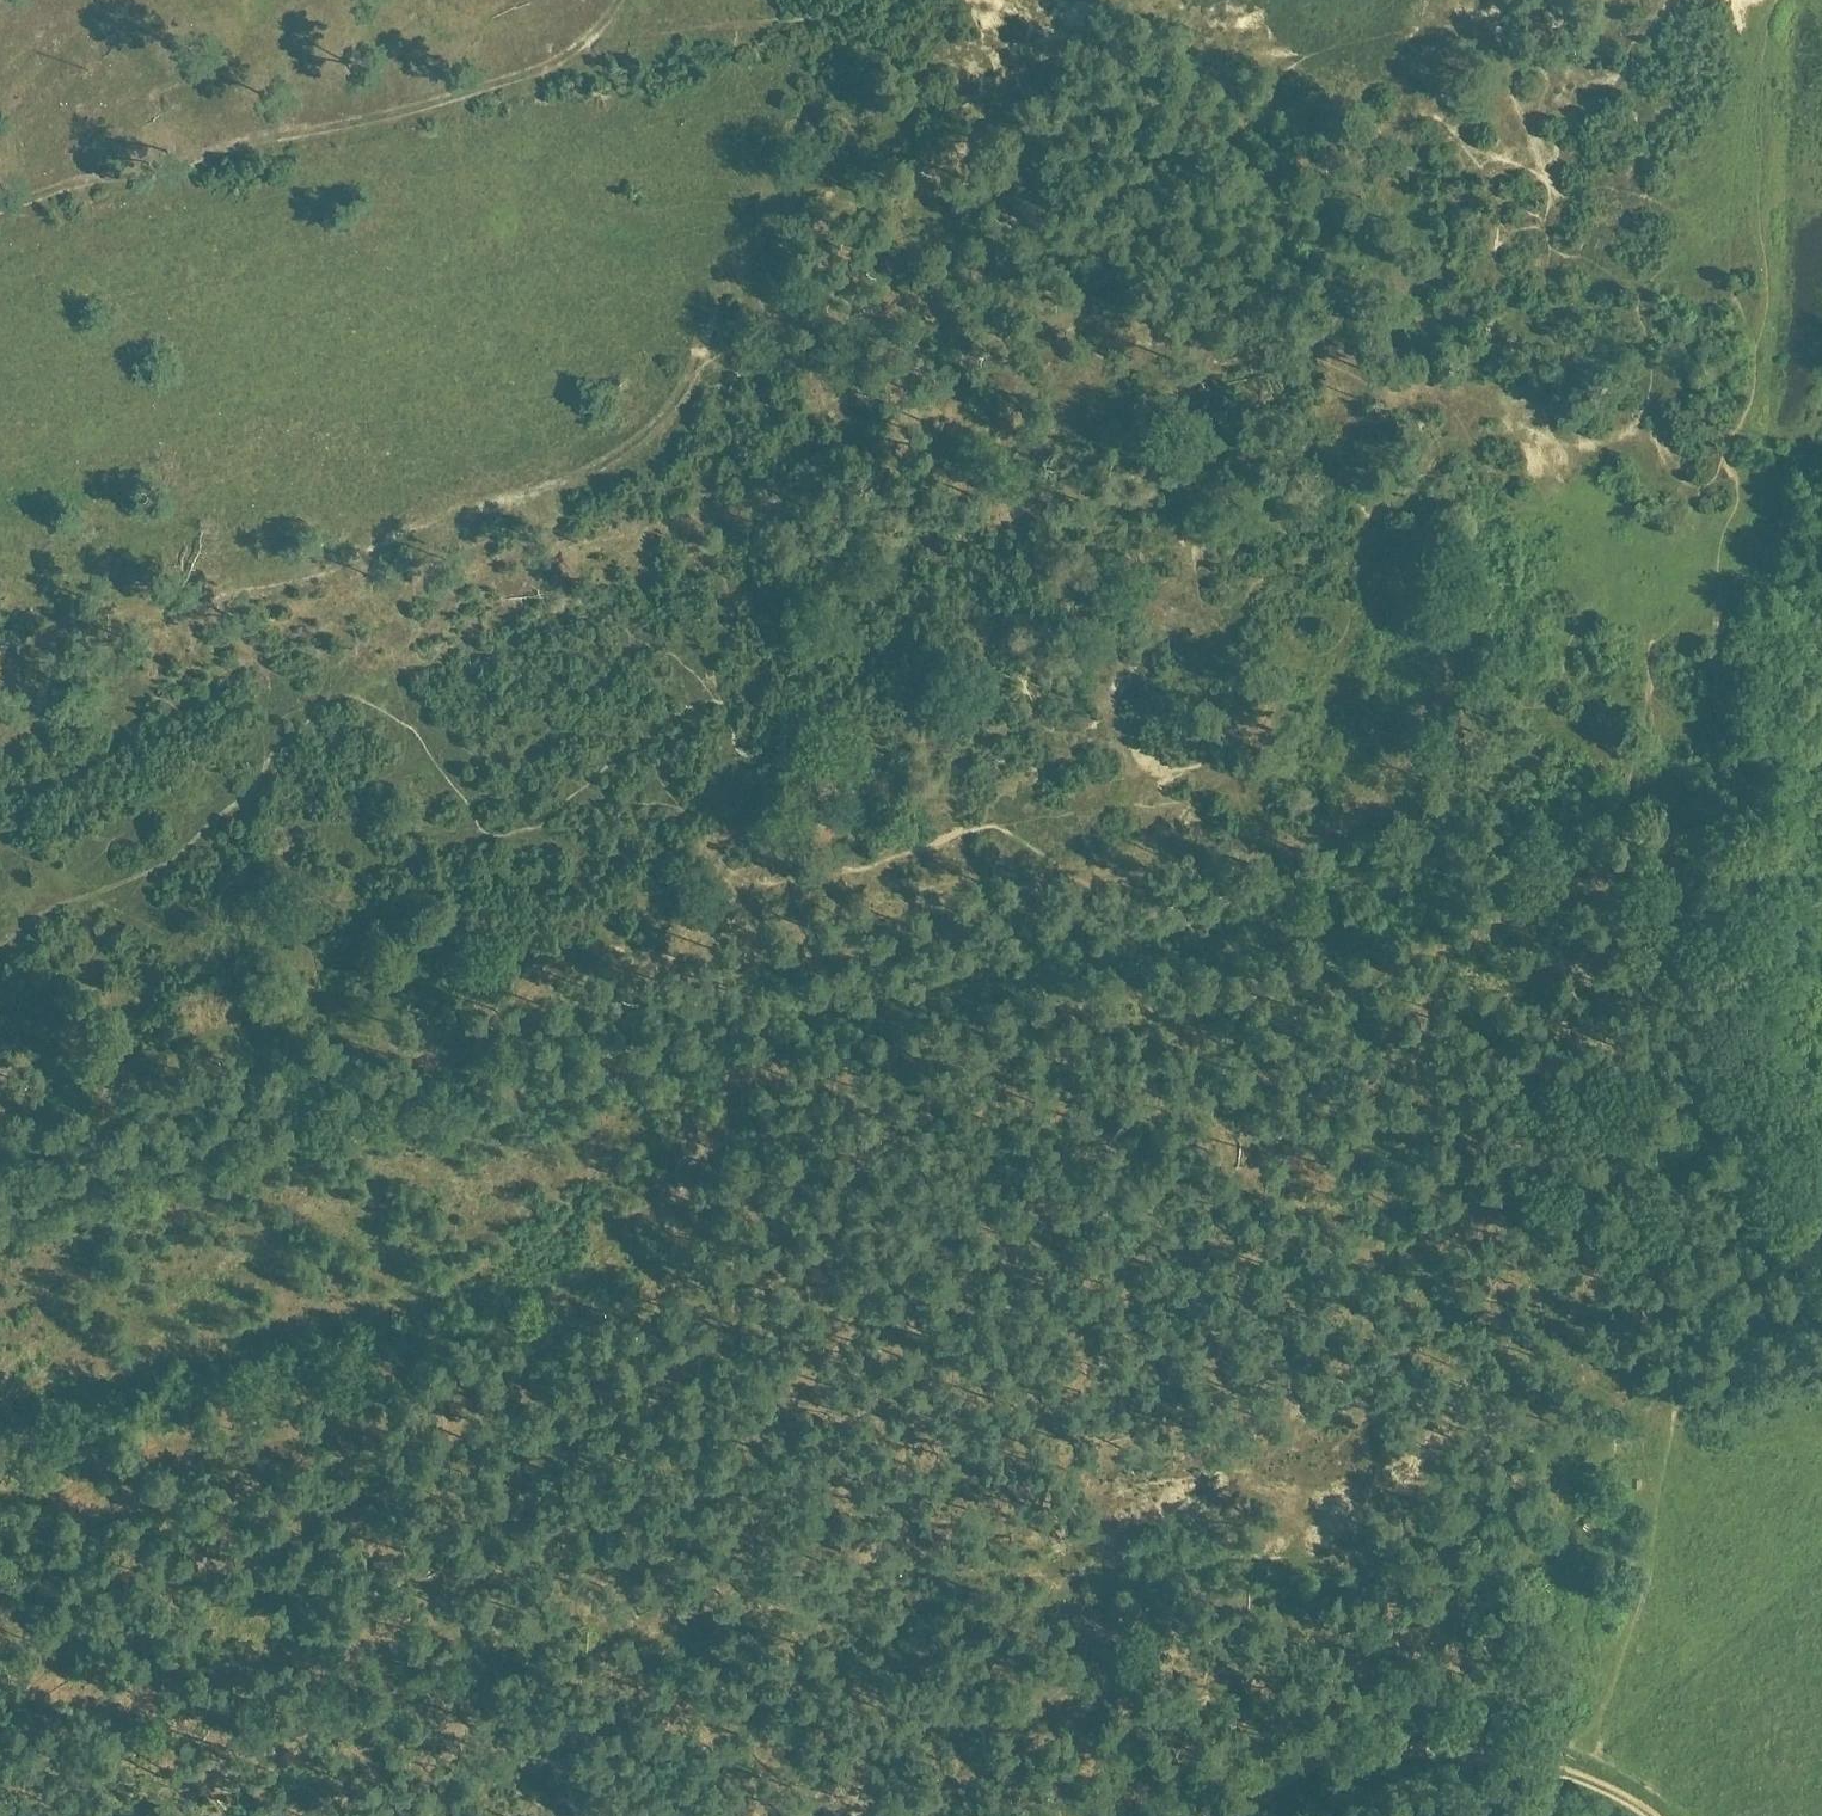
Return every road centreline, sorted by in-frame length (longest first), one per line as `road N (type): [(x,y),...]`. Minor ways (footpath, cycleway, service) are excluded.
road 1 (track): [(1585,1782),(1490,1754),(1351,1753),(1315,1763),(1241,1815)]

